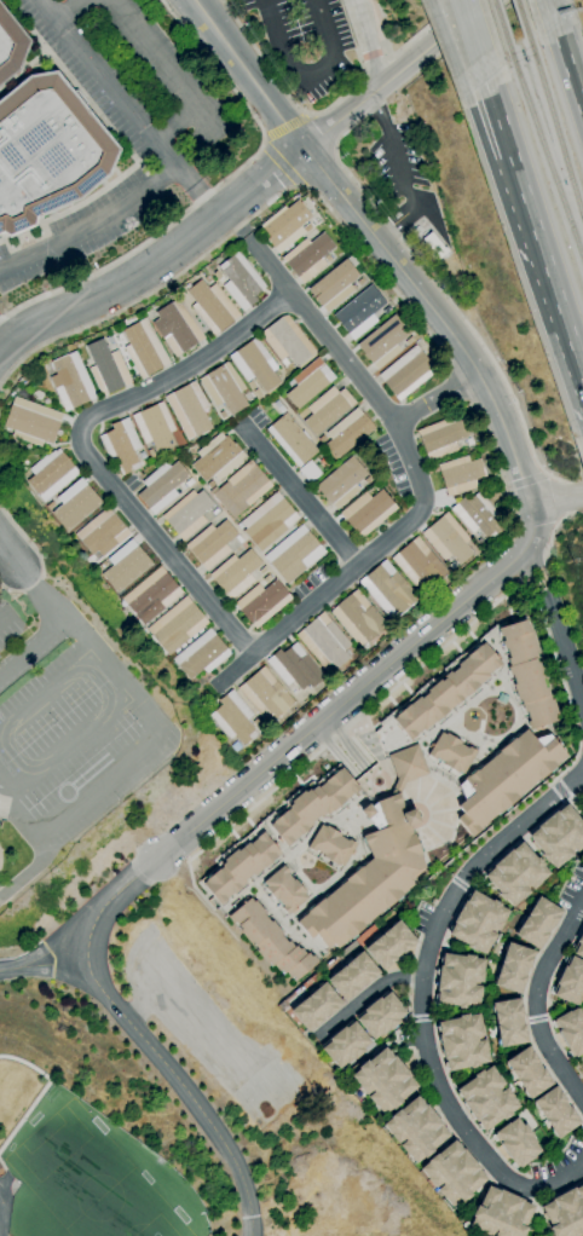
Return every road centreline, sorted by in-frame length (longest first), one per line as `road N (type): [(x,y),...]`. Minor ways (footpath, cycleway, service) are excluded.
road 1 (residential): [(582,1161),(541,1189),(512,1185),(462,1127),(437,1081),(423,992),(437,929),(467,873),(582,772)]
road 2 (residential): [(158,859),(529,545)]
road 3 (tertiary): [(305,150),(480,375),(532,504),(529,545)]
road 4 (residential): [(305,150),(138,276),(50,318),(0,357)]
road 5 (residential): [(582,899),(542,974),(536,1001),(539,1027),(582,1095)]
road 6 (motorway): [(519,181),(582,378)]
road 7 (tertiary): [(193,0),(305,150)]
road 8 (residential): [(529,545),(582,702)]
road 9 (residential): [(381,85),(488,0)]

